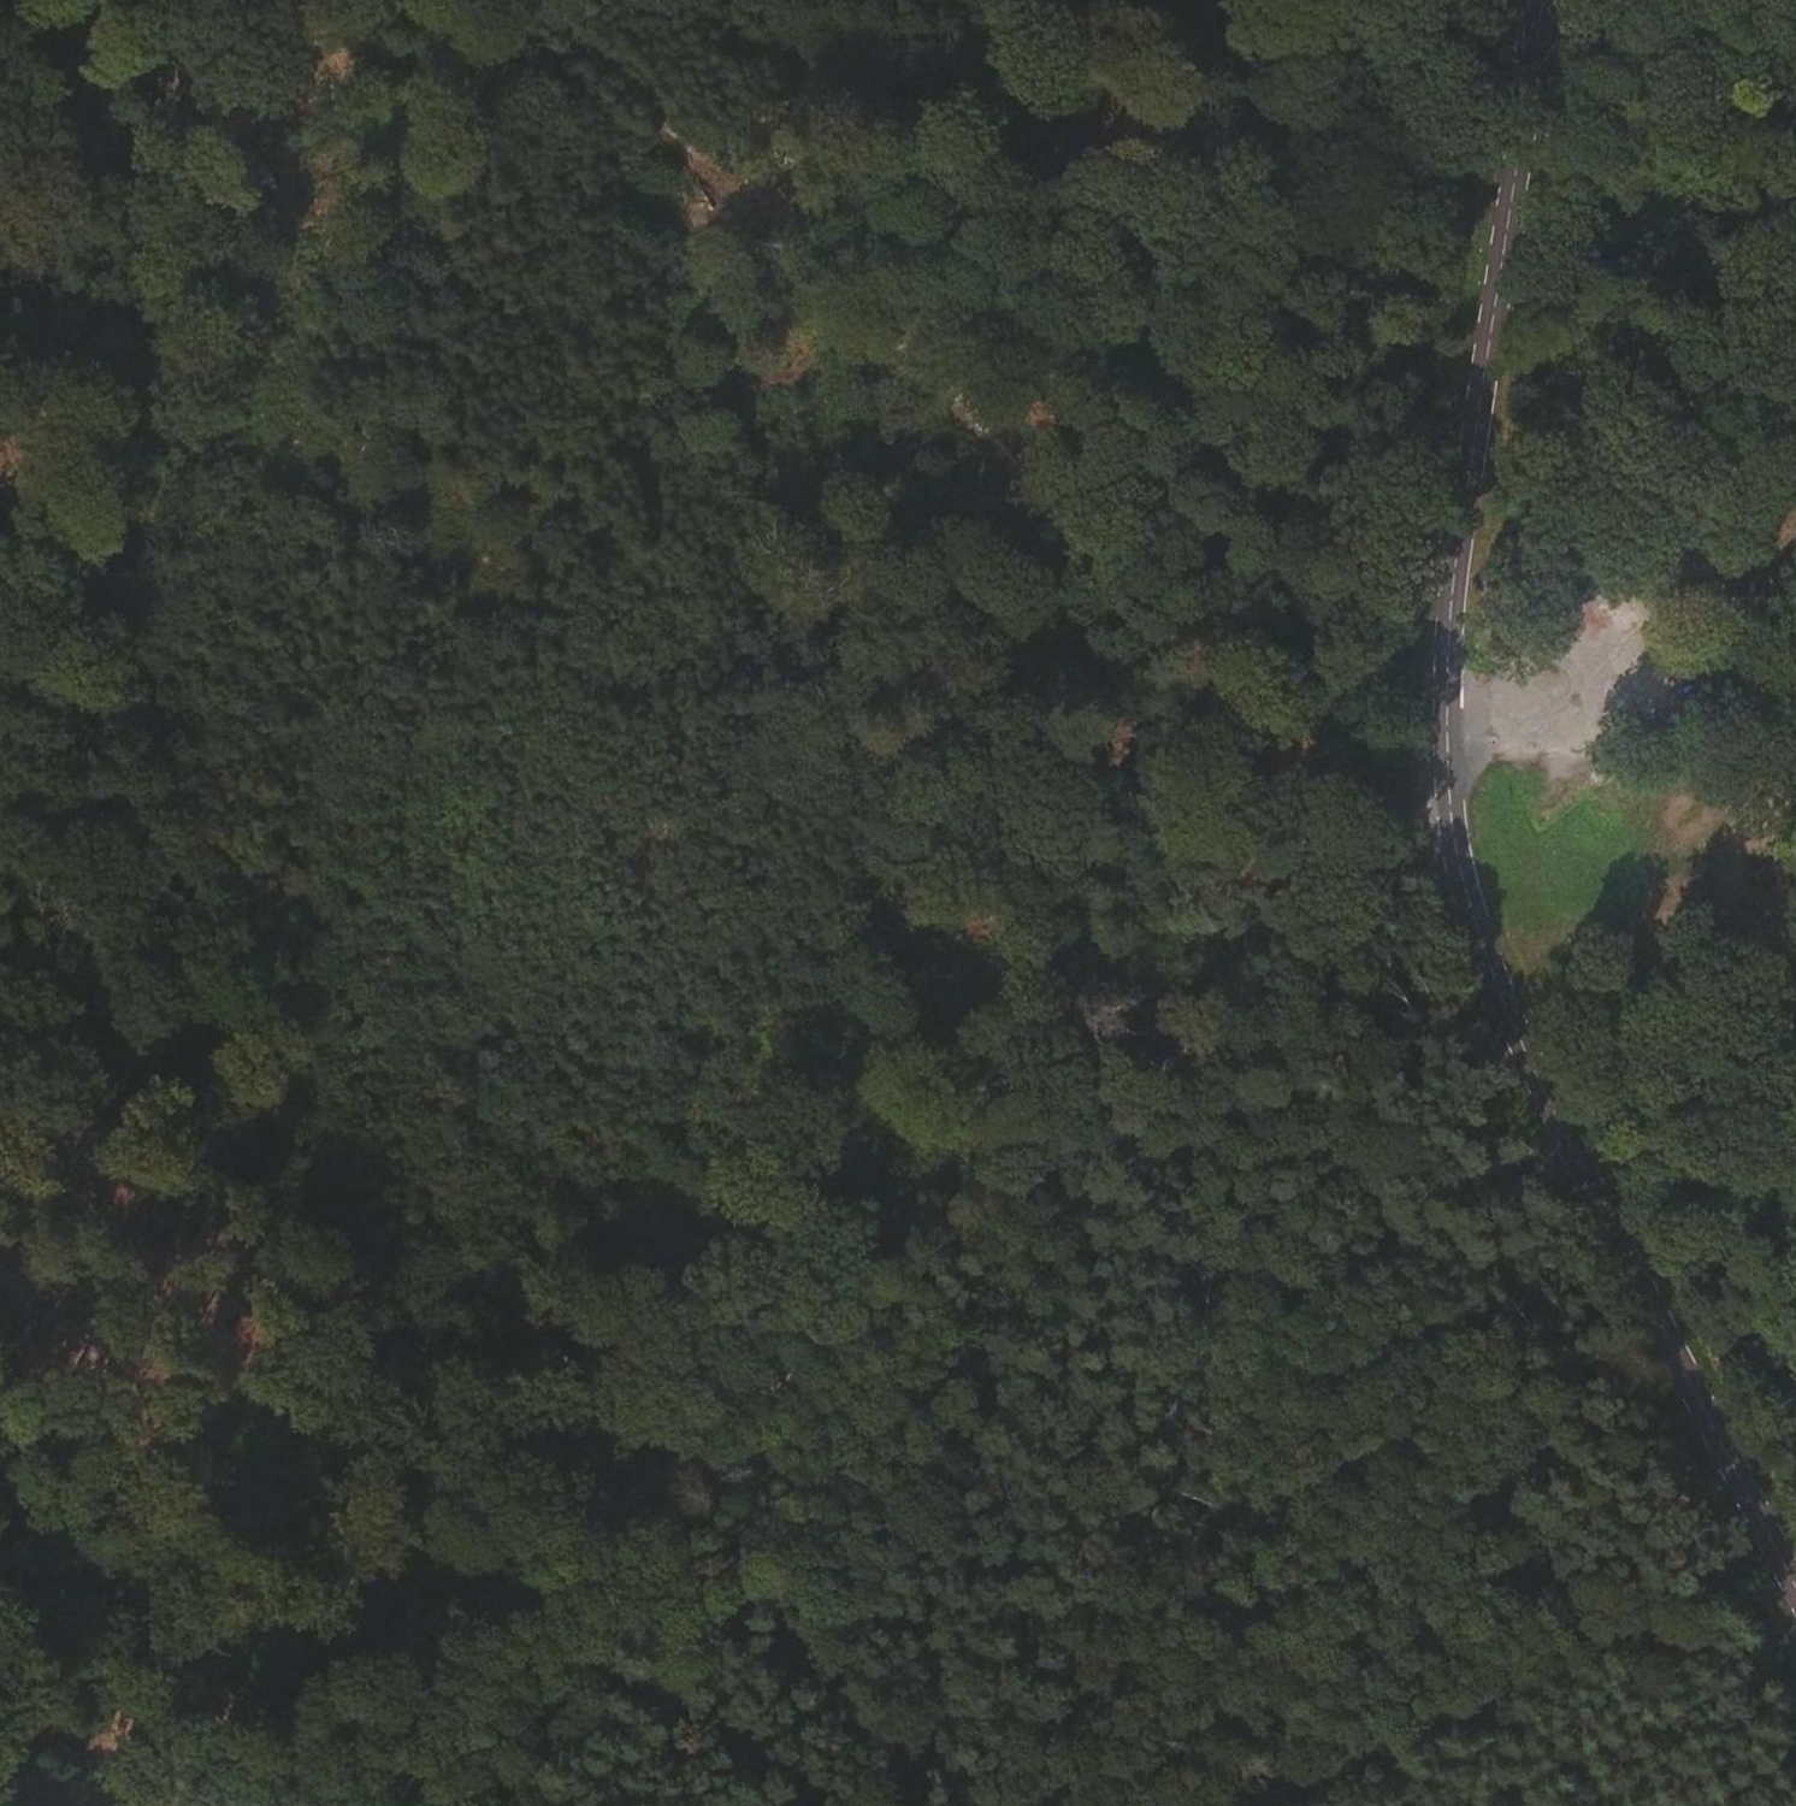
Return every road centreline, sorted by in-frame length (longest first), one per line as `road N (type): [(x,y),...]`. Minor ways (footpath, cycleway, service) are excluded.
road 1 (tertiary): [(1795,1583),(1544,1092),(1458,866),(1448,682),(1460,514),(1534,0)]

